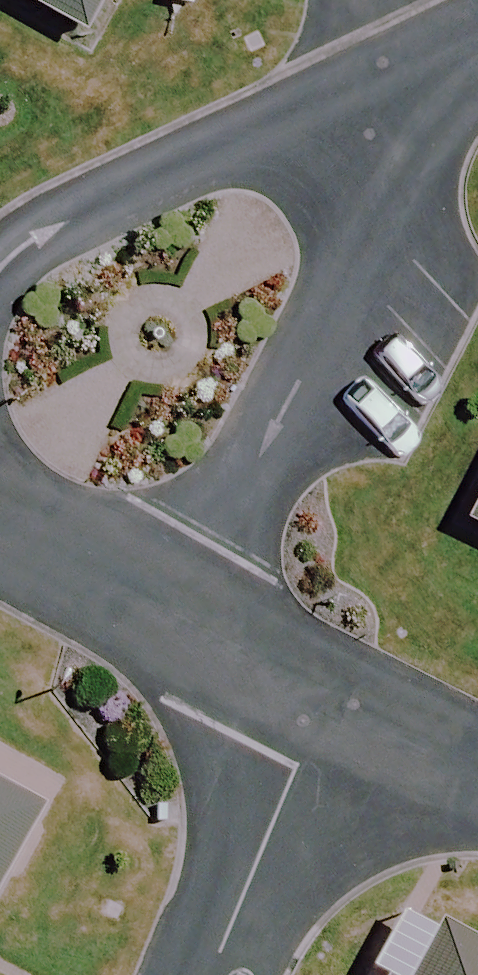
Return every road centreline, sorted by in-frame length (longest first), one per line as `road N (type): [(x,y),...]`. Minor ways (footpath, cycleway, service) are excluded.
road 1 (residential): [(457,45),(169,603)]
road 2 (residential): [(0,261),(39,221),(457,45)]
road 3 (residential): [(330,699),(211,974)]
road 4 (residential): [(169,603),(0,507)]
road 5 (residential): [(330,699),(169,603)]
road 6 (residential): [(477,777),(330,699)]

